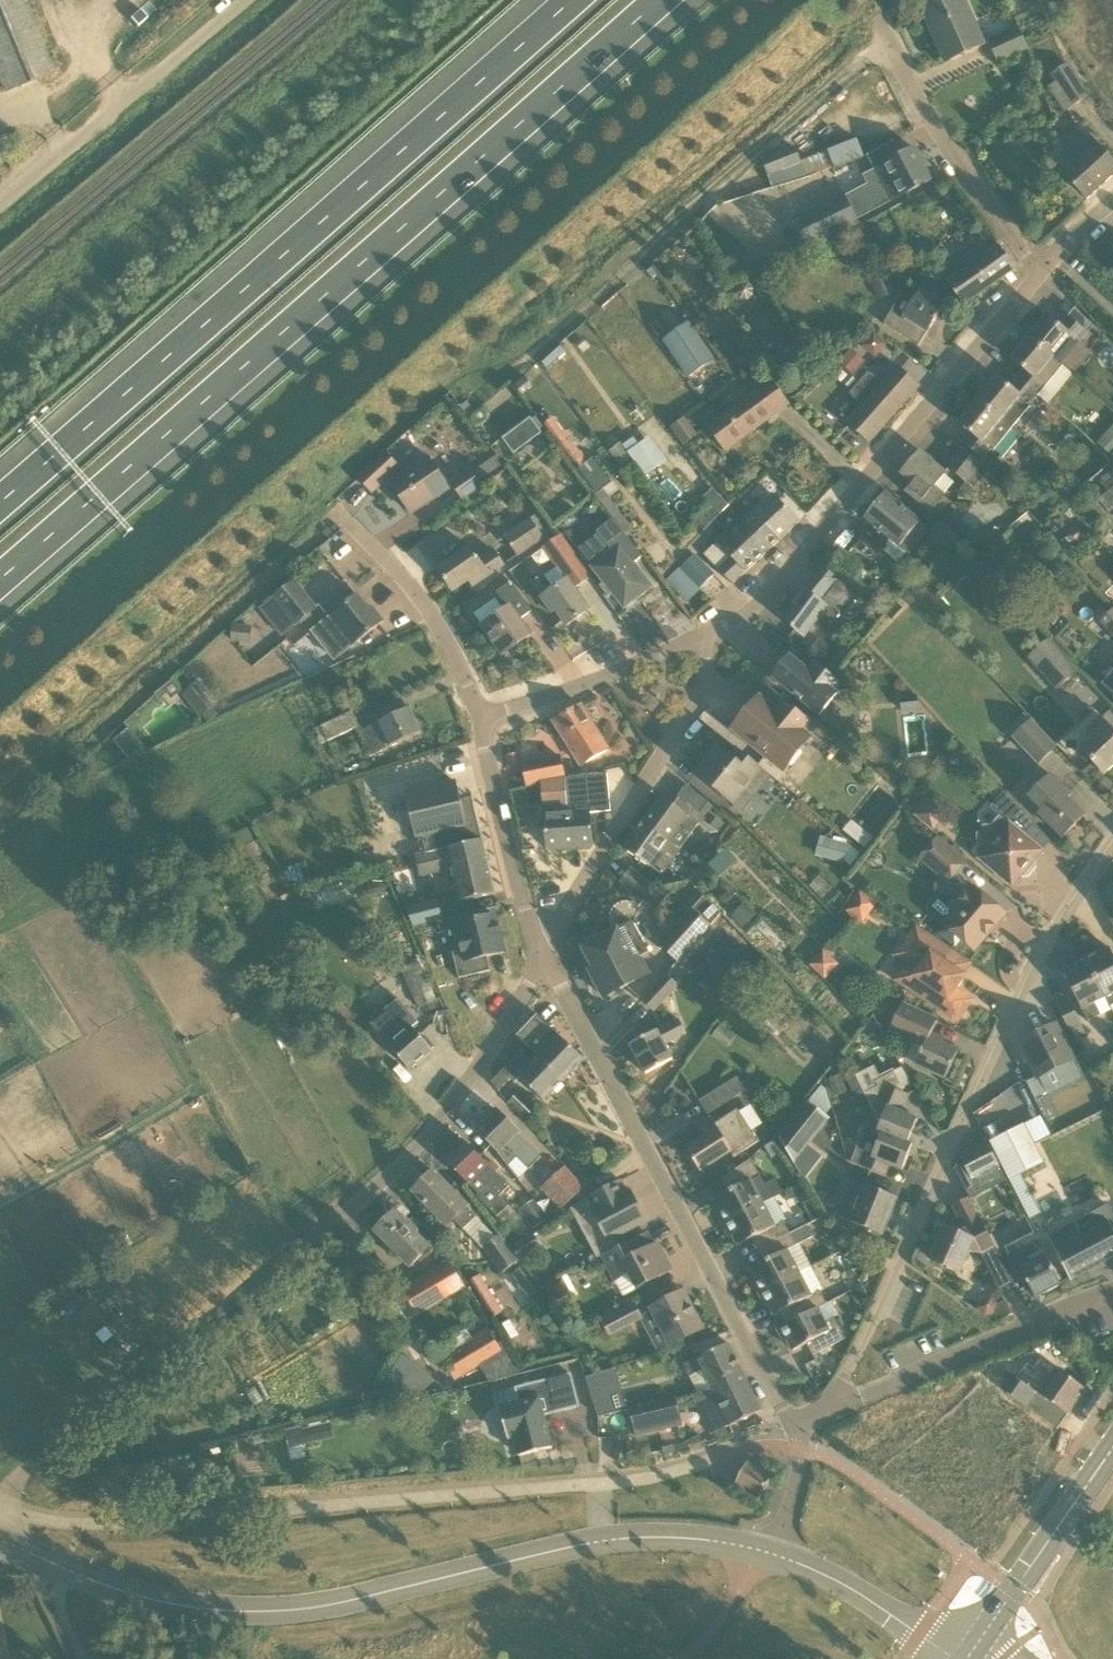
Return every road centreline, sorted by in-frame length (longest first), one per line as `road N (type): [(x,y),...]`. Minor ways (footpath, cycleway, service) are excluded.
road 1 (motorway): [(0,587),(658,0)]
road 2 (residential): [(0,1543),(113,1590),(225,1613),(345,1604),(604,1541),(713,1541),(780,1557)]
road 3 (motorway): [(568,0),(288,252),(0,491)]
road 4 (residential): [(81,1397),(359,1186),(482,1044),(543,941)]
road 5 (residential): [(831,1408),(1079,891),(1112,845)]
road 6 (residential): [(793,1426),(543,941)]
road 7 (residential): [(705,633),(759,594),(856,496),(1042,272)]
road 8 (residential): [(543,941),(705,685),(705,633)]
road 9 (unclassified): [(0,206),(240,0)]
road 10 (residential): [(831,1408),(1112,1295)]
road 11 (residential): [(1042,272),(942,135),(879,18)]
road 12 (residential): [(483,713),(464,655),(436,606),(340,505)]
road 13 (residential): [(543,941),(502,829),(483,713)]
road 14 (residential): [(483,713),(644,663),(705,633)]
road 15 (secondary): [(983,1636),(1112,1449)]
road 16 (residential): [(780,1557),(841,1583),(959,1658)]
road 17 (residential): [(793,1426),(800,1450),(780,1557)]

